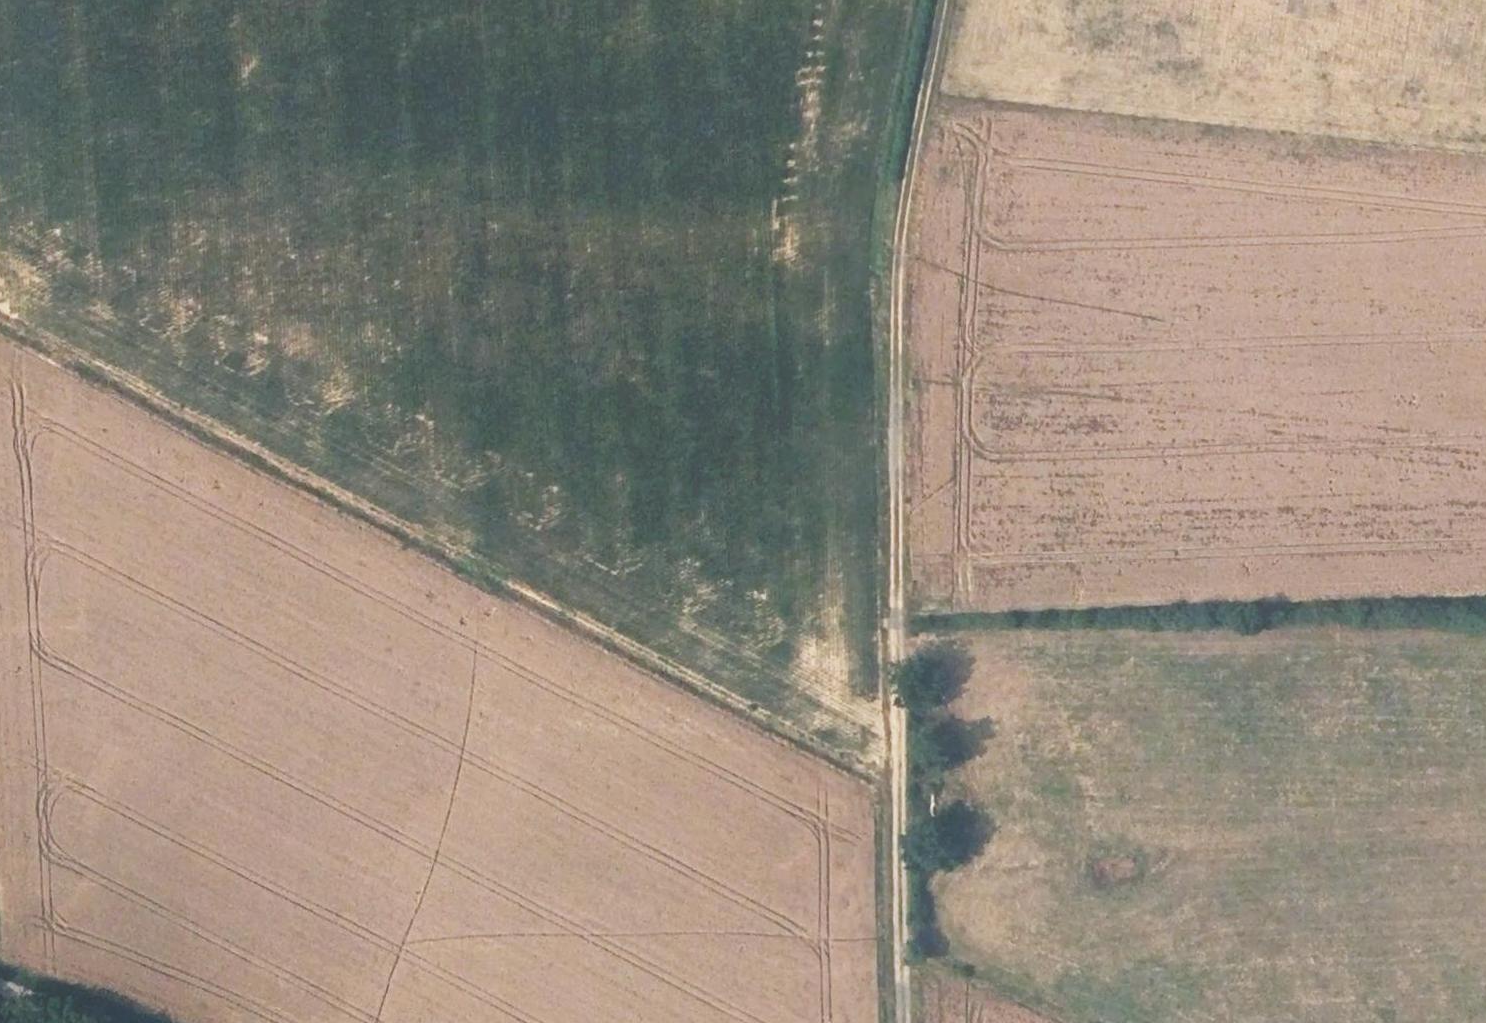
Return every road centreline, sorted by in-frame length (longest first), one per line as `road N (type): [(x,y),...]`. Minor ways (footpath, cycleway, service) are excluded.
road 1 (track): [(905,1022),(898,258),(943,0)]

